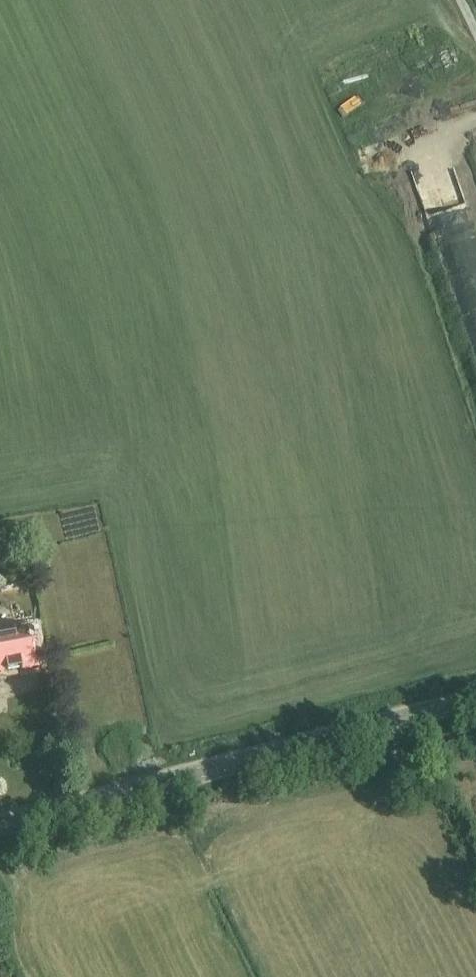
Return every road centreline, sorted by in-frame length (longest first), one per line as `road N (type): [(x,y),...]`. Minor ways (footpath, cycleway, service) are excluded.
road 1 (unclassified): [(0,825),(475,698)]

